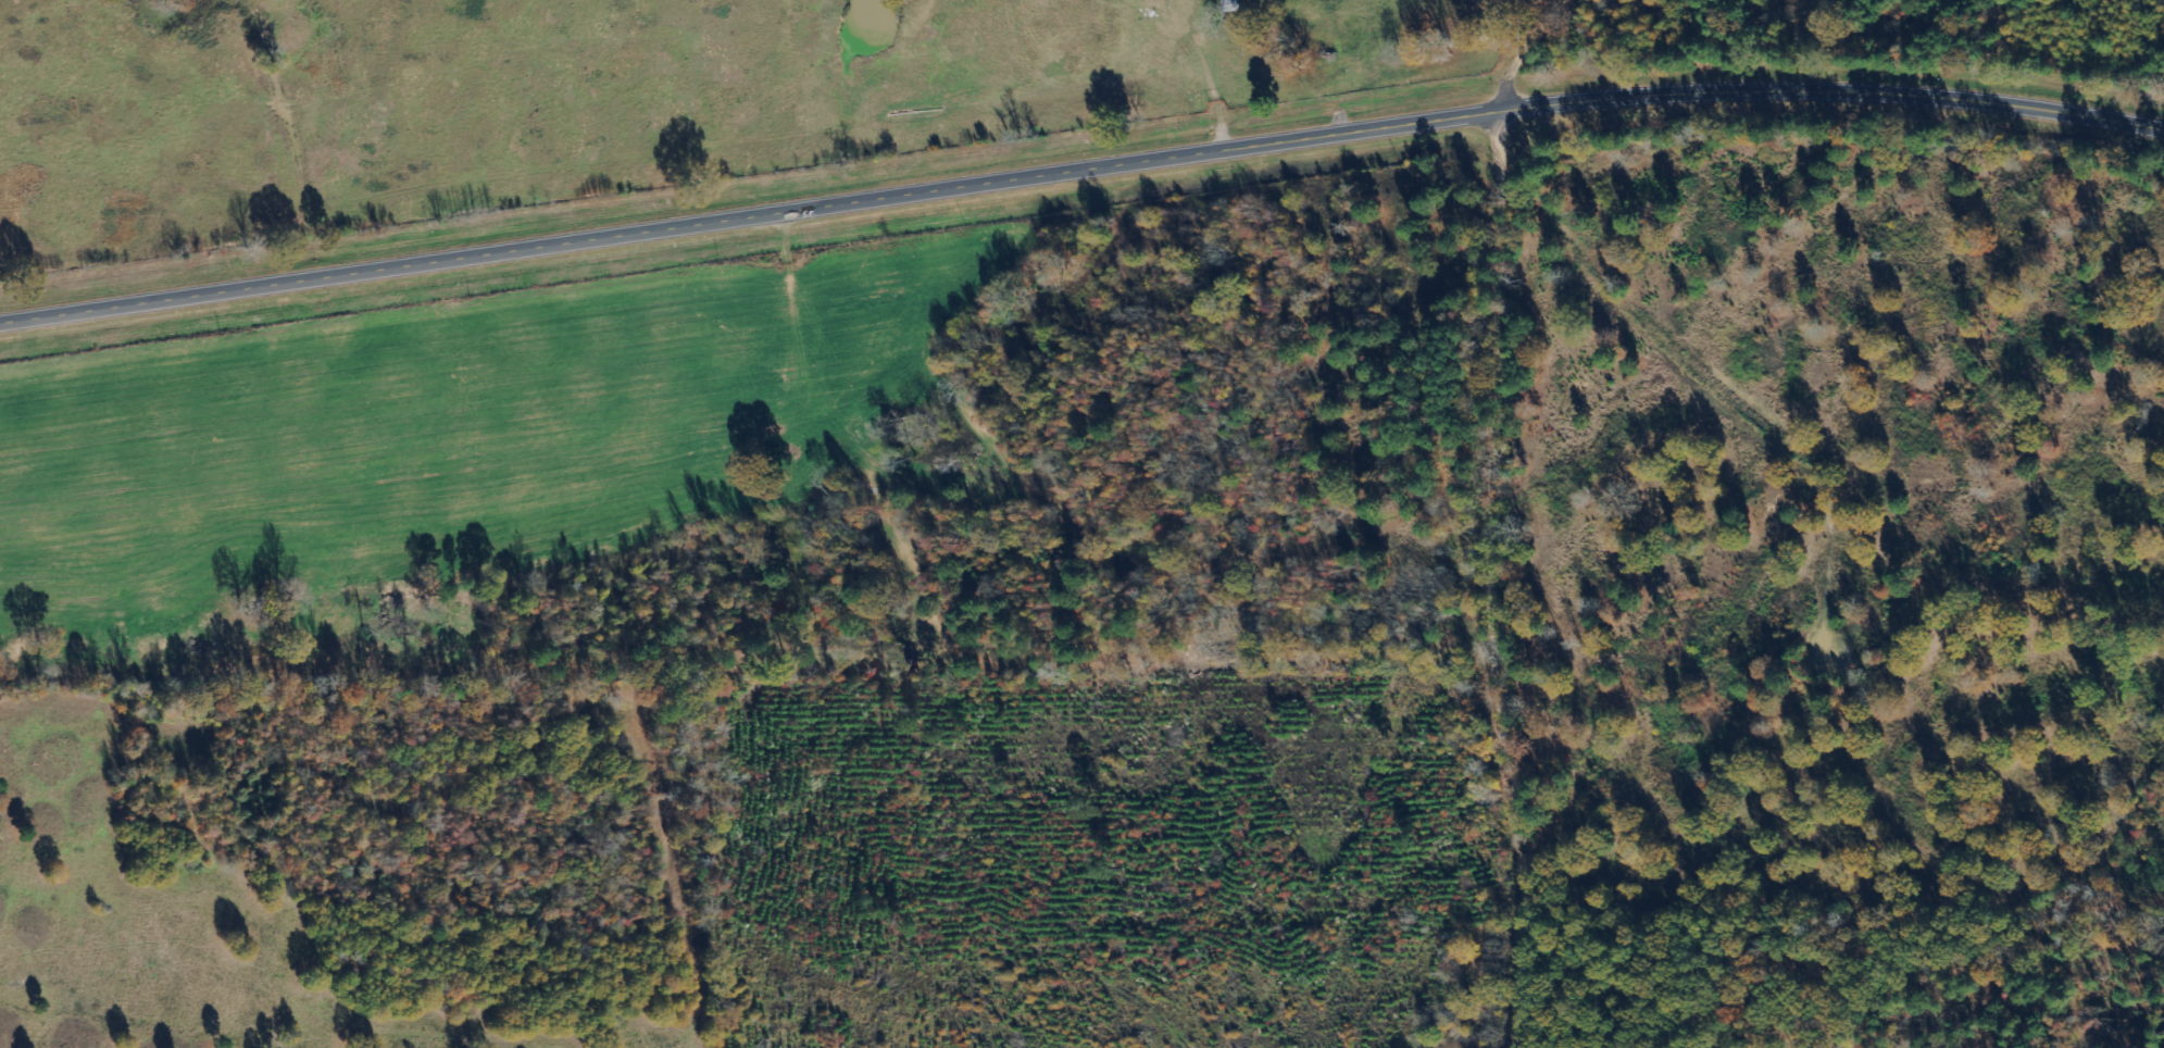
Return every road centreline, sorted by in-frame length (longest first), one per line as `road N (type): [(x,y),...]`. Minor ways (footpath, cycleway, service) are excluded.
road 1 (tertiary): [(0,319),(1510,105),(1683,89),(1792,86),(1932,96),(2163,127)]
road 2 (residential): [(1519,1047),(1531,897),(1494,563),(1510,105)]
road 3 (residential): [(1510,105),(1518,73),(1568,0)]

